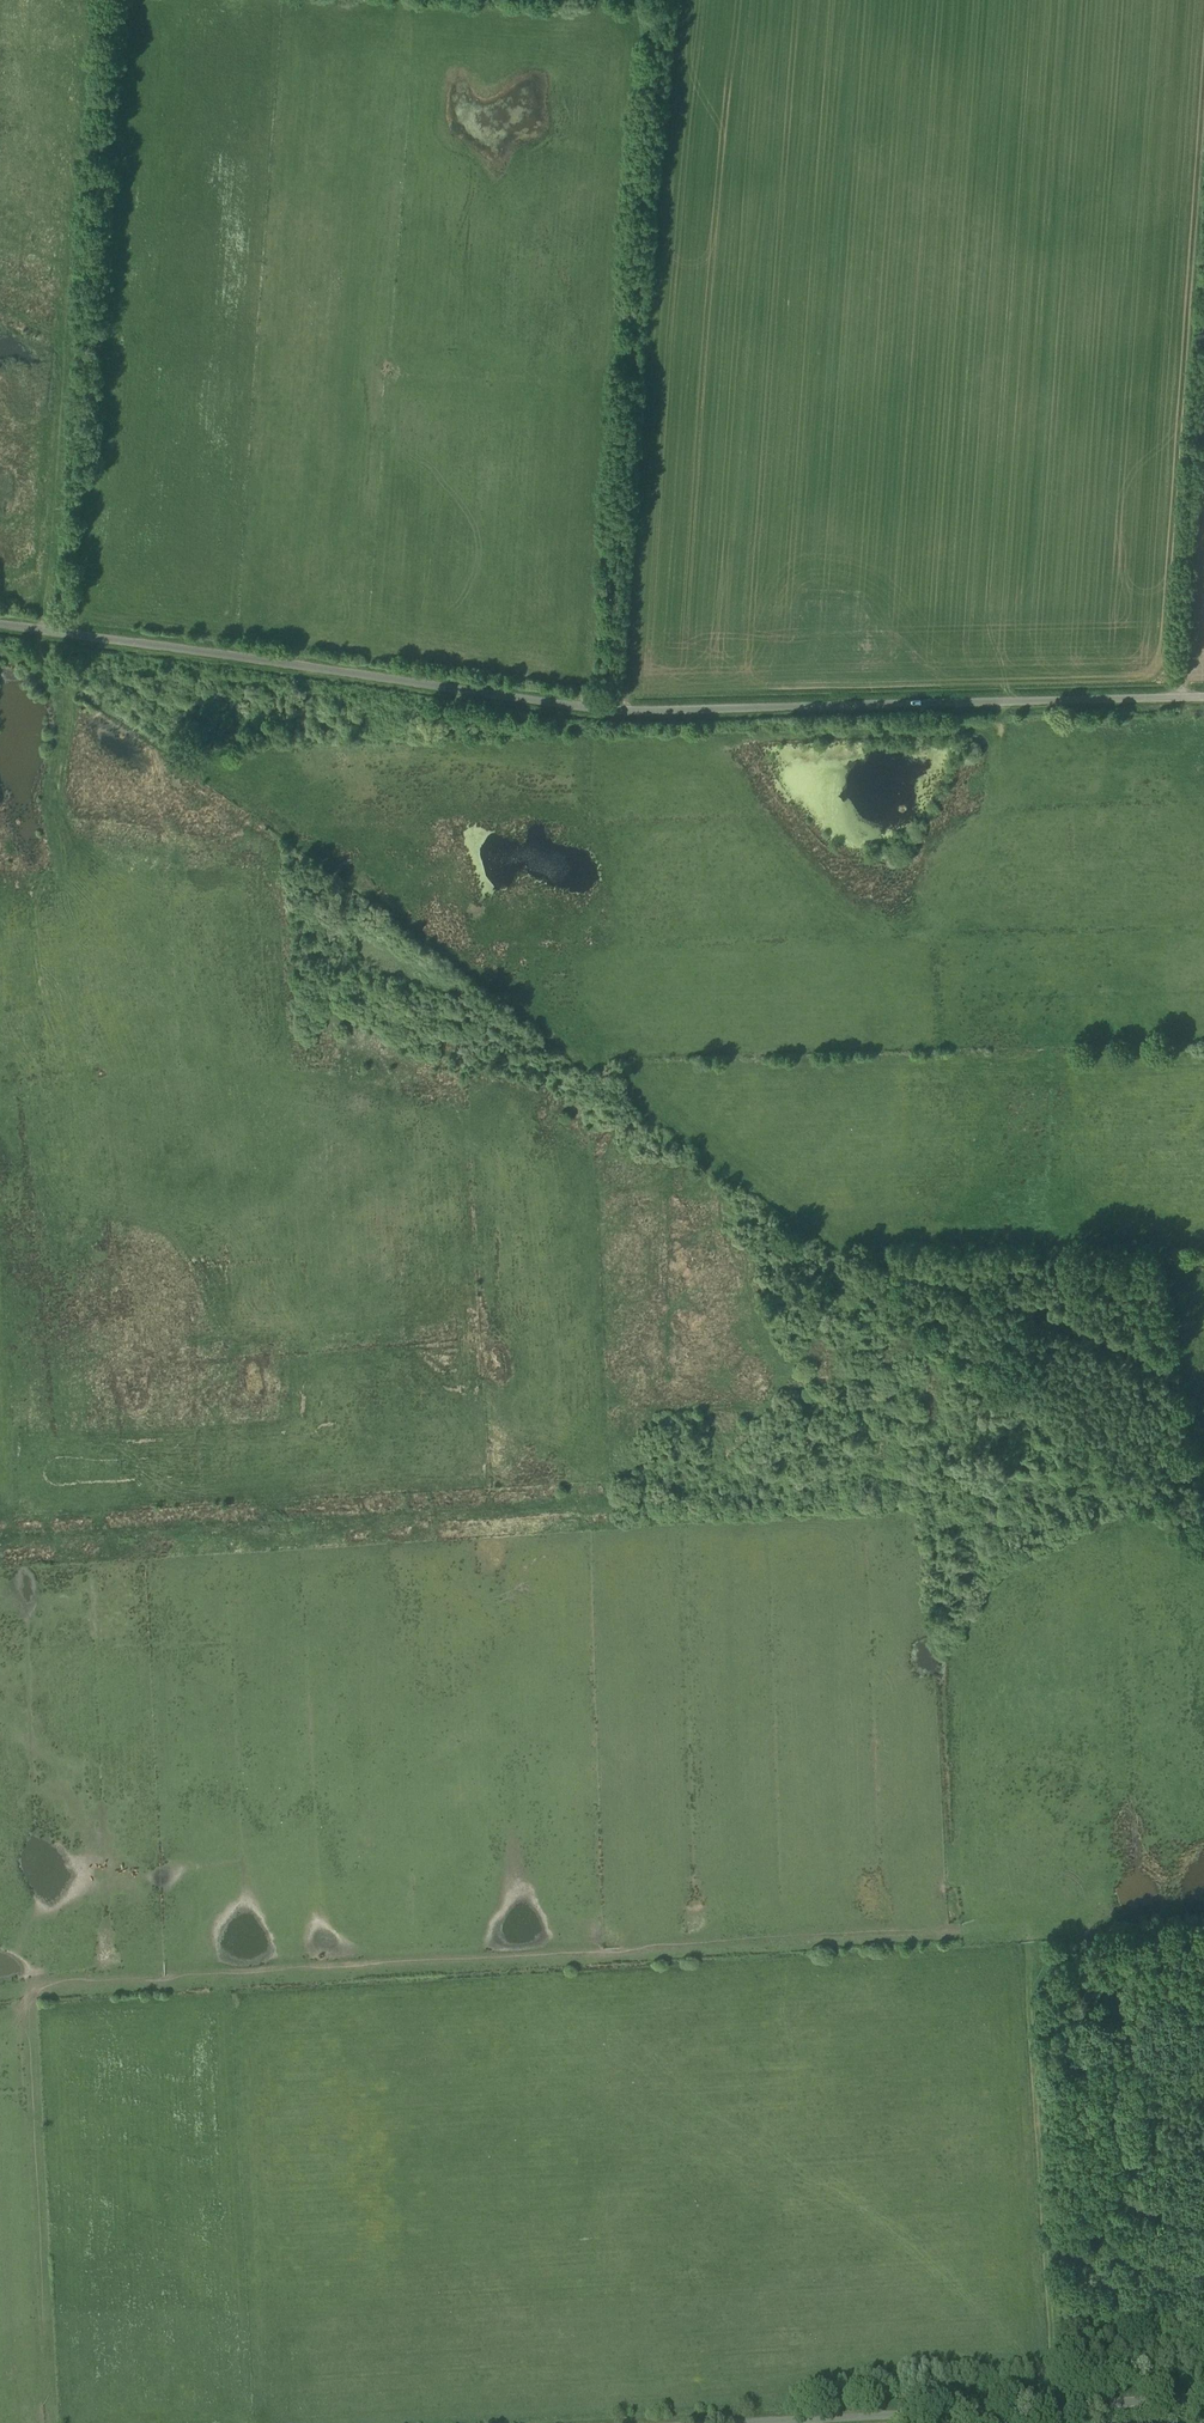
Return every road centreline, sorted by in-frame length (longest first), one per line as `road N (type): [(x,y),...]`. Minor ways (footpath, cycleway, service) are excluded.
road 1 (unclassified): [(0,622),(599,709),(1203,694)]
road 2 (unclassified): [(1203,2395),(742,2422)]

